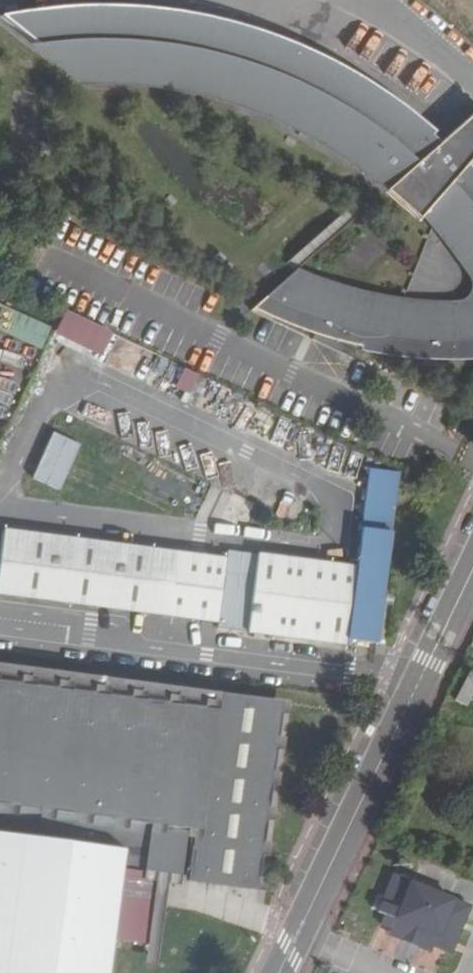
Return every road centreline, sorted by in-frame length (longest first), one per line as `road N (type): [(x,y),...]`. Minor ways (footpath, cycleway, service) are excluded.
road 1 (unclassified): [(288,949),(472,569)]

